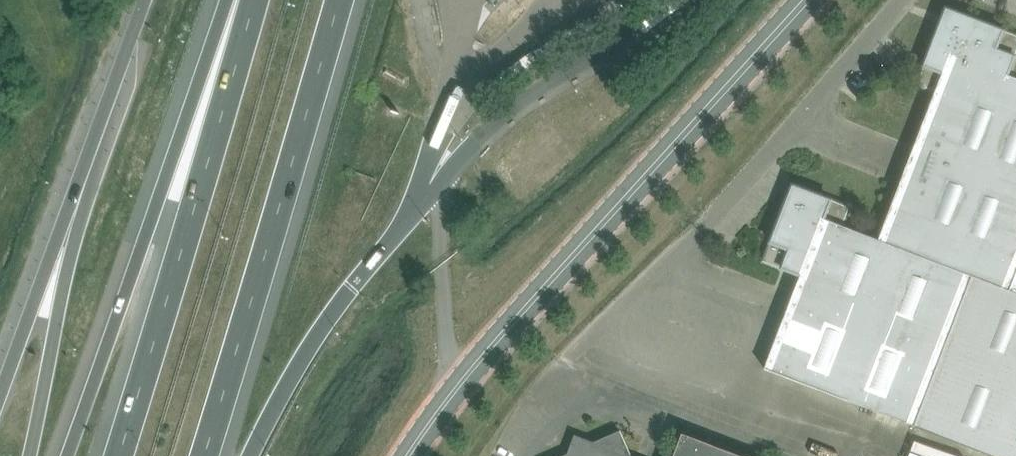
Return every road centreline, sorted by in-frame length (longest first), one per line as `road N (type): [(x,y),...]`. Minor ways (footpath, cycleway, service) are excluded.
road 1 (tertiary): [(408,455),(491,347),(806,0)]
road 2 (unclassified): [(569,364),(897,0)]
road 3 (motorway): [(243,0),(175,150),(67,455)]
road 4 (motorway): [(254,0),(117,455)]
road 5 (motorway): [(207,455),(339,0)]
road 6 (motorway): [(63,221),(57,318),(29,455)]
road 7 (motorway): [(144,0),(63,221)]
road 8 (motorway): [(251,455),(350,288)]
road 9 (motorway): [(63,221),(0,392)]

